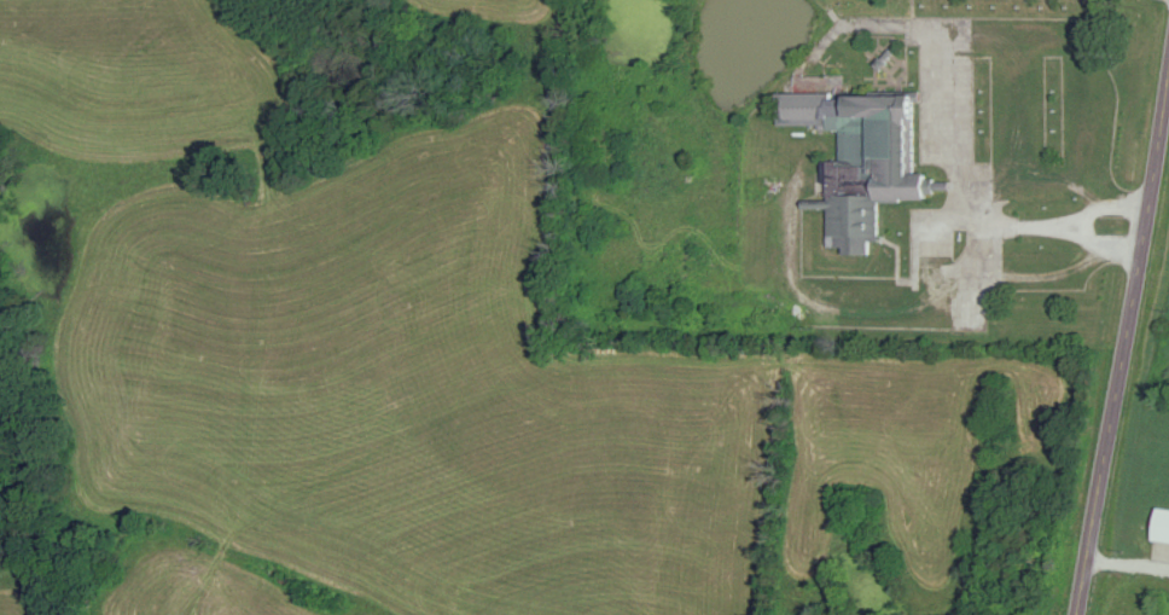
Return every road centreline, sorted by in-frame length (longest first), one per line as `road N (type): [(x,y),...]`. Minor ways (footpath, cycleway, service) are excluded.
road 1 (secondary): [(1086,614),(1168,110)]

